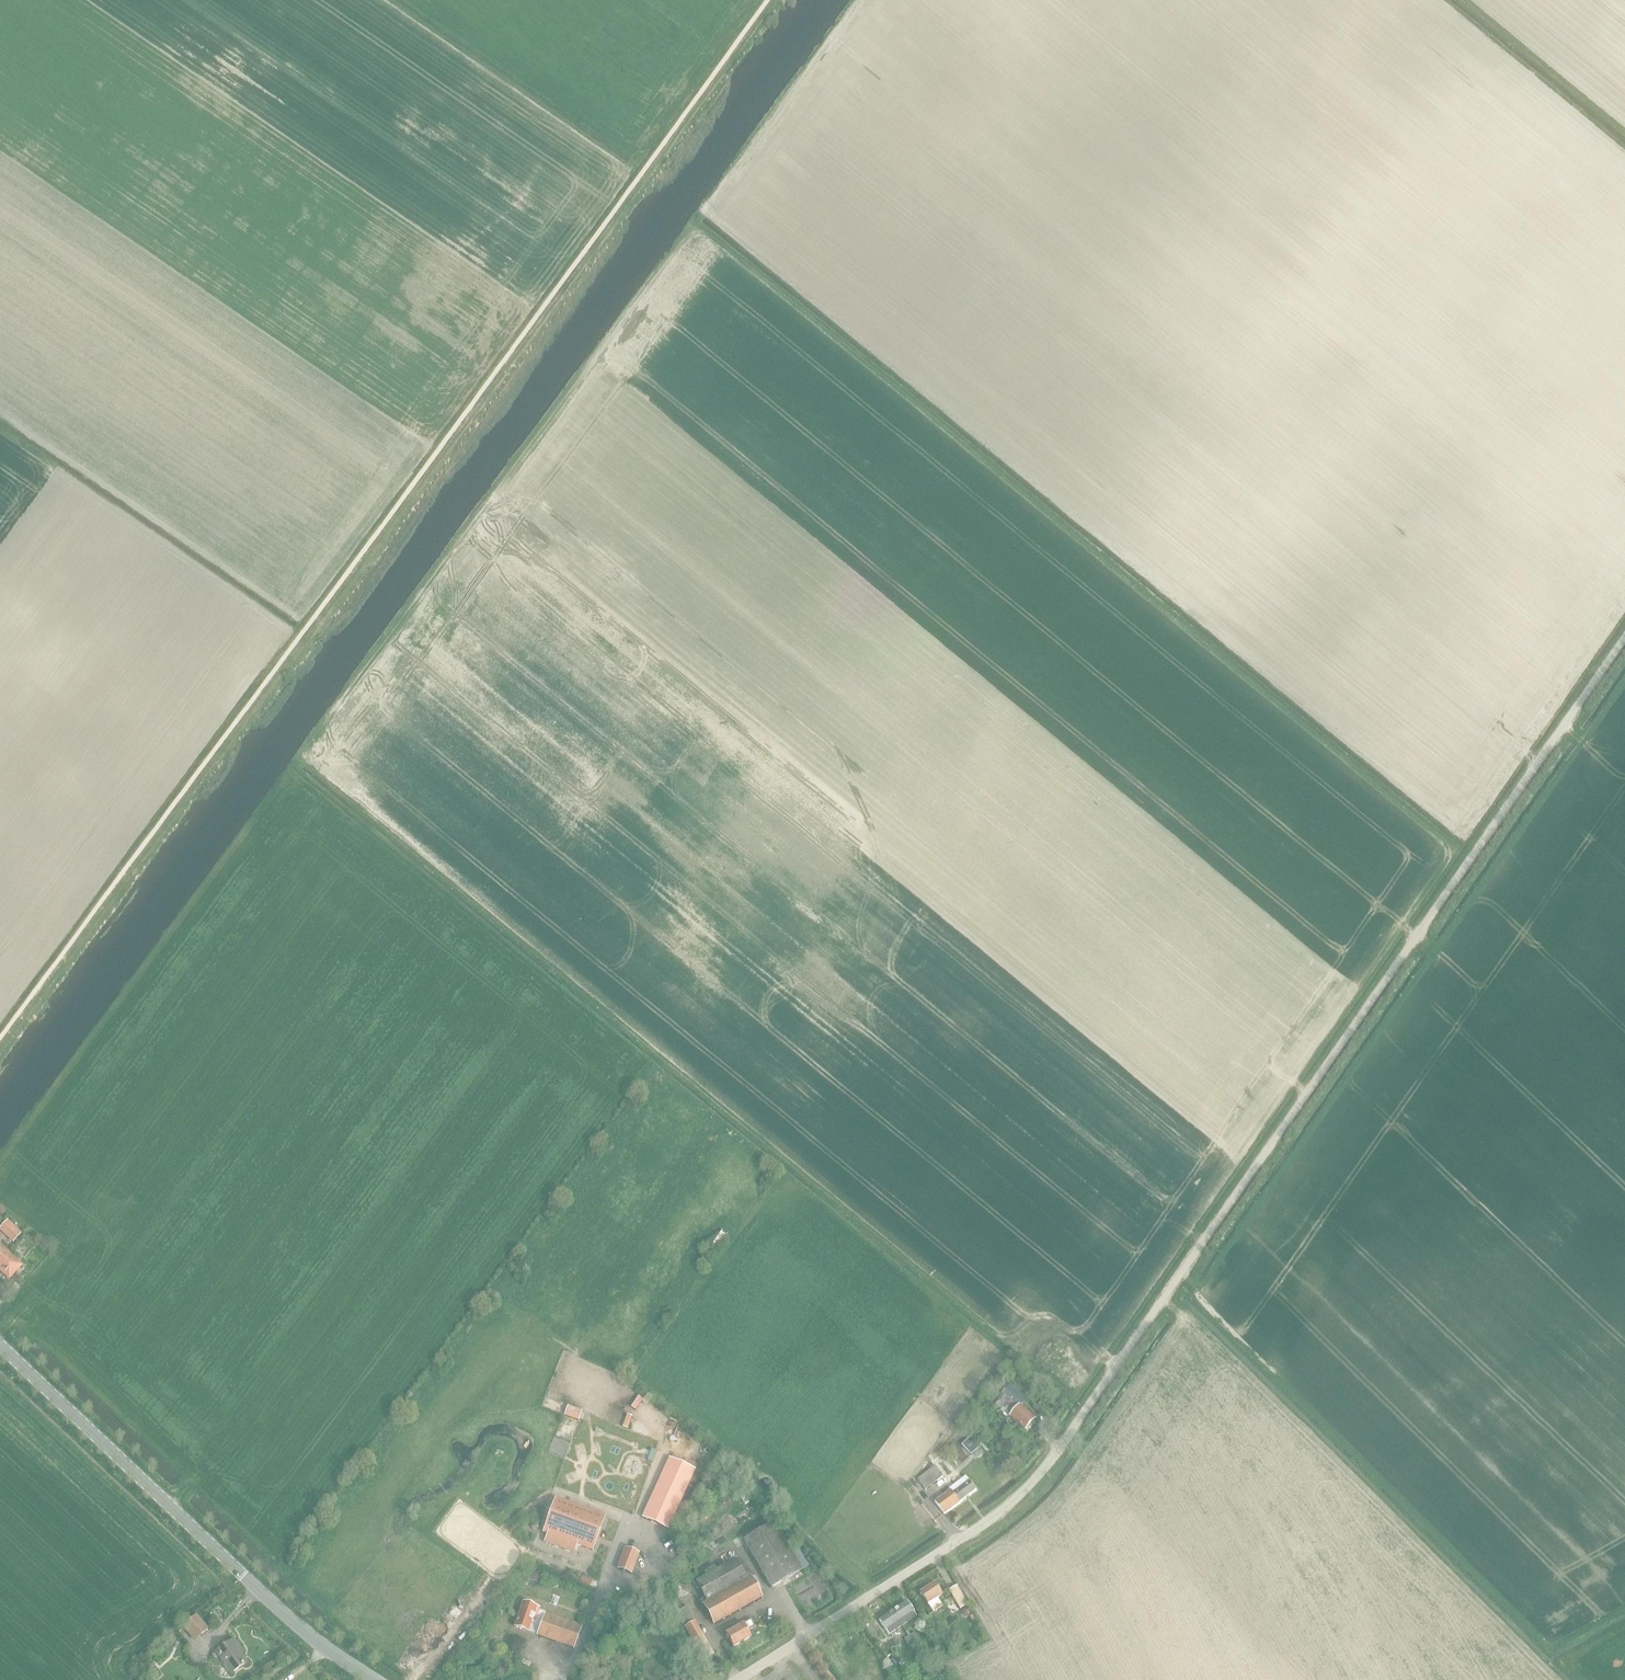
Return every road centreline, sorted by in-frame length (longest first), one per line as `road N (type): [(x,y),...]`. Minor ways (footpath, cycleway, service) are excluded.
road 1 (unclassified): [(1624,641),(1046,1465),(986,1522),(744,1679)]
road 2 (tertiary): [(381,1679),(307,1633),(0,1345)]

